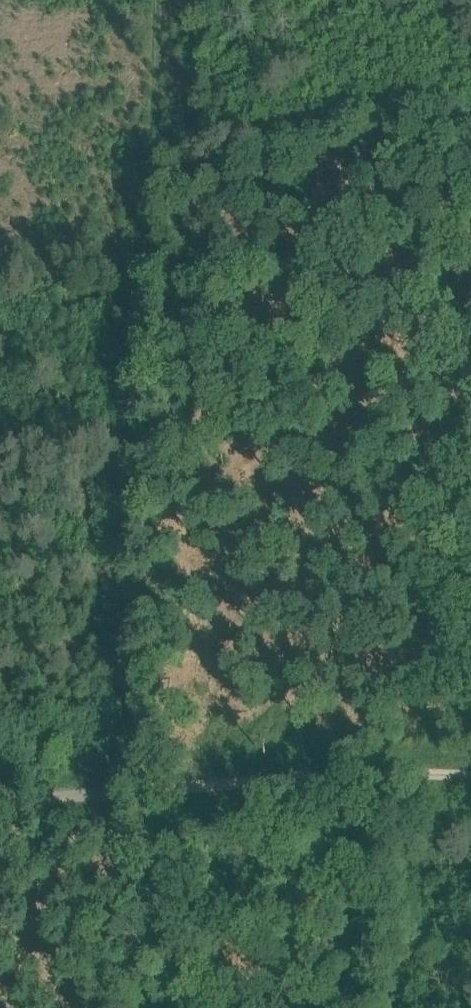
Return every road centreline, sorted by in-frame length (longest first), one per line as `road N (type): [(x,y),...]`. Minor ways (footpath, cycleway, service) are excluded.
road 1 (track): [(153,0),(140,328),(139,791)]
road 2 (track): [(0,803),(412,773),(470,776)]
road 3 (track): [(149,172),(332,151),(470,123)]

